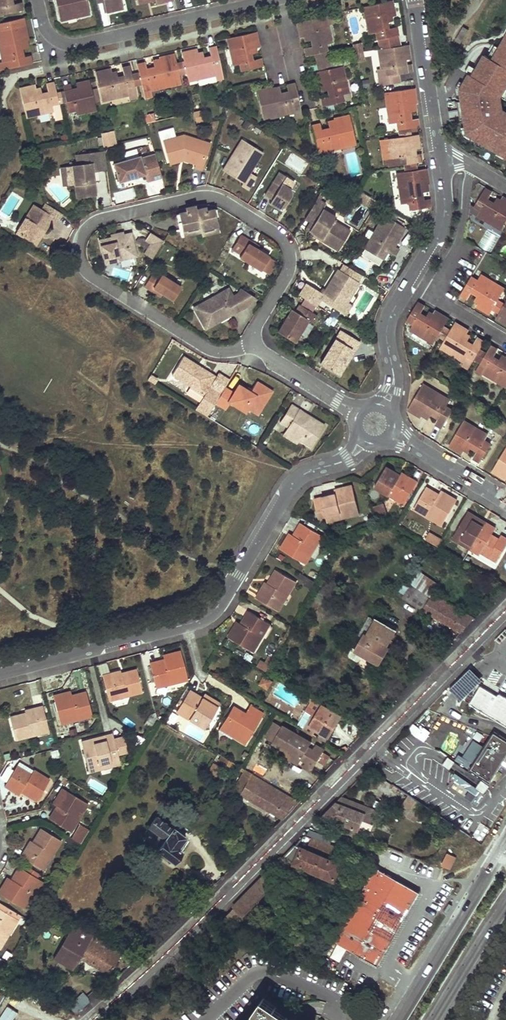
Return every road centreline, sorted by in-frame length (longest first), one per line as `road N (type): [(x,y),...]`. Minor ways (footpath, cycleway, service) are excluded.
road 1 (unclassified): [(88,1019),(505,605)]
road 2 (residential): [(254,344),(289,273),(281,237),(212,198),(89,226),(80,251),(94,280),(199,345),(243,347)]
road 3 (residential): [(375,424),(345,460),(297,479),(218,606),(200,620),(0,672)]
road 4 (residential): [(375,424),(394,377),(389,320),(441,231),(439,158)]
road 5 (residential): [(273,0),(77,44),(56,42),(36,0)]
road 6 (secondary): [(505,840),(396,1019)]
road 7 (residential): [(439,158),(414,0)]
road 8 (residential): [(505,501),(375,424)]
road 9 (residential): [(375,424),(254,344)]
road 10 (residential): [(505,341),(437,299),(461,239)]
road 11 (secondary): [(433,1019),(505,904)]

